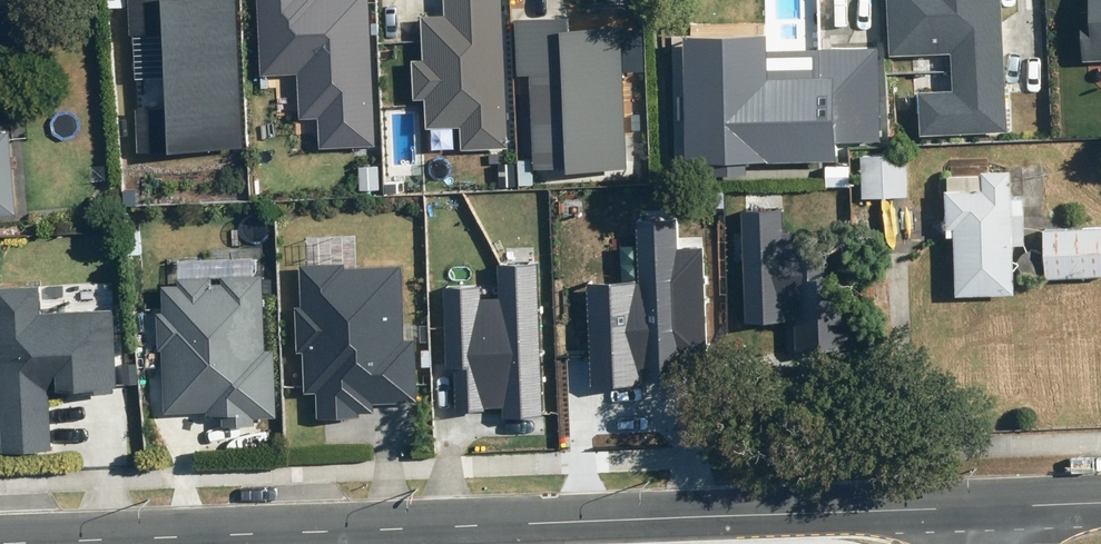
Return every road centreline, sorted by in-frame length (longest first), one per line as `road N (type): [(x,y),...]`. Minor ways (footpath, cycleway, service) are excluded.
road 1 (tertiary): [(136,543),(979,511)]
road 2 (tertiary): [(979,511),(1100,506)]

